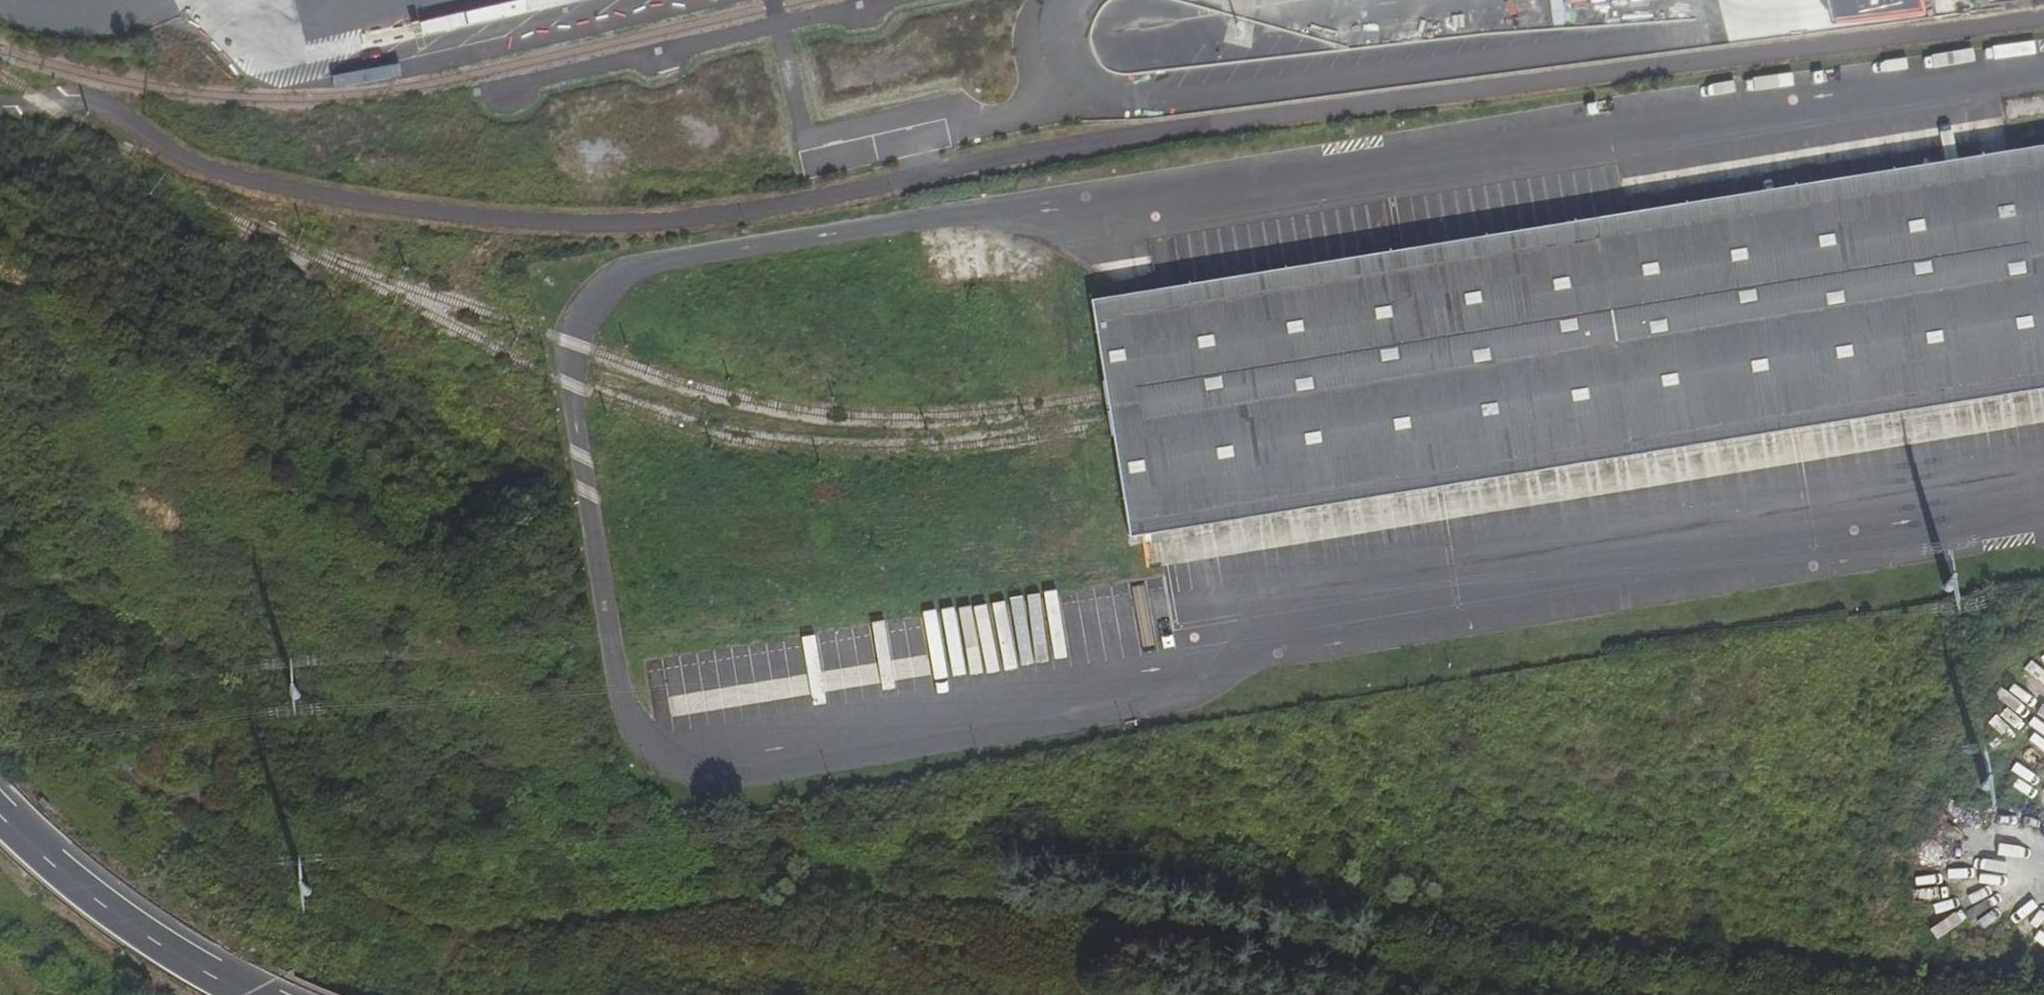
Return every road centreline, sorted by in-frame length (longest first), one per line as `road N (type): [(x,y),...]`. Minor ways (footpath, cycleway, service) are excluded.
road 1 (track): [(2043,17),(1039,147),(799,205),(596,230),(370,208),(225,179),(87,98),(0,105)]
road 2 (trunk): [(244,994),(49,861),(0,806)]

